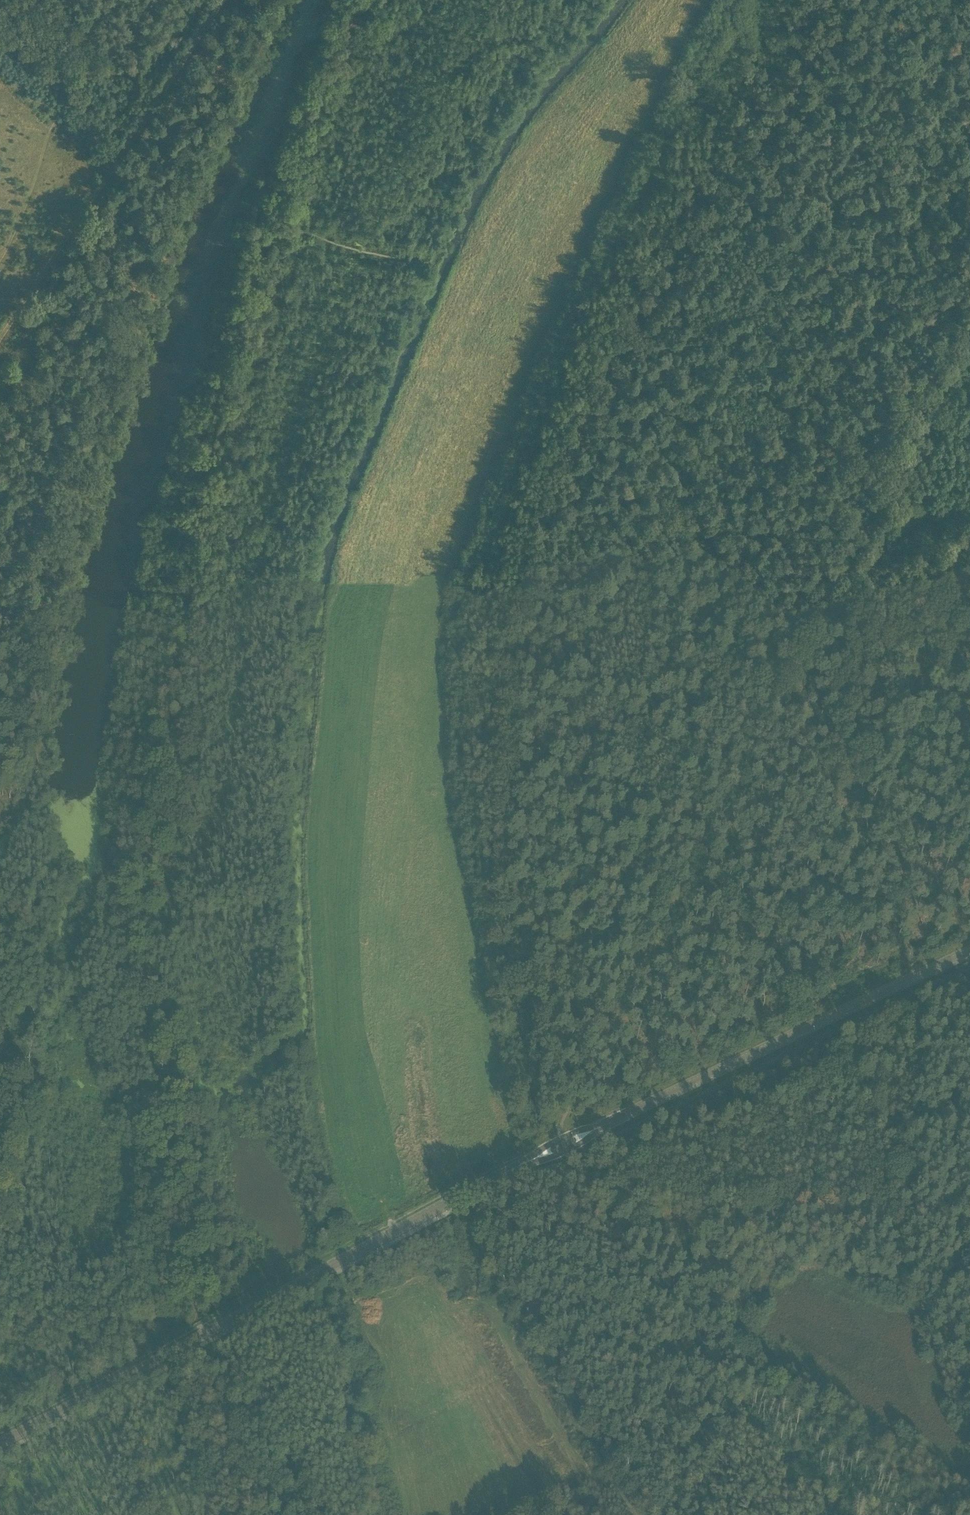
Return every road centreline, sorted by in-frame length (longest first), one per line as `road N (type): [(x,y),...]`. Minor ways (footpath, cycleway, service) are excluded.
road 1 (tertiary): [(0,1443),(499,1173),(969,953)]
road 2 (track): [(969,1225),(922,1223),(828,1197),(746,1203),(528,1194),(504,1185)]
road 3 (track): [(0,343),(224,0)]
road 4 (track): [(637,1514),(459,1207)]

